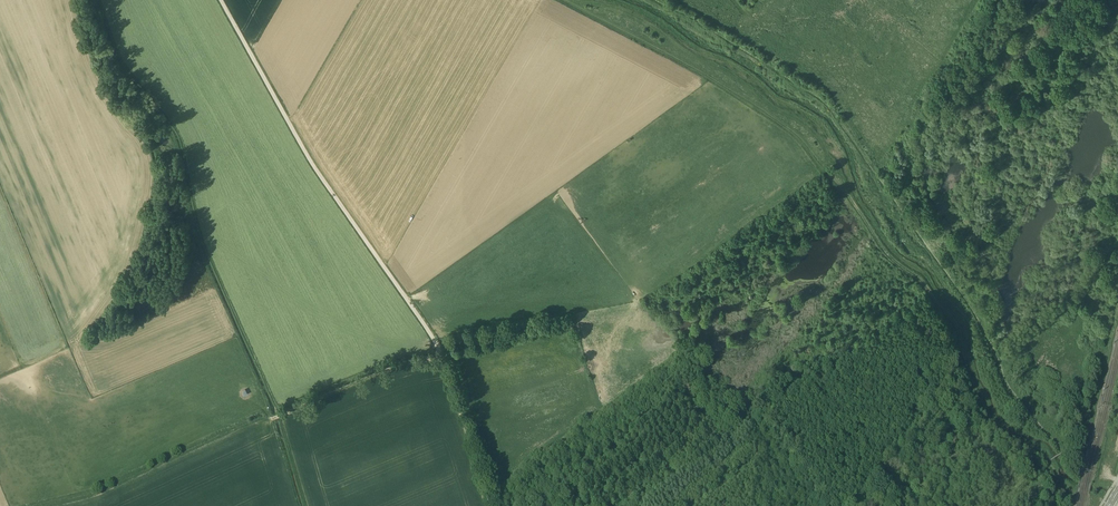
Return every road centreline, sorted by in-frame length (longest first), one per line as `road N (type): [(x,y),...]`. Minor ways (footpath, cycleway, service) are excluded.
road 1 (unclassified): [(491,505),(439,348),(223,0)]
road 2 (track): [(273,416),(406,361),(443,358)]

